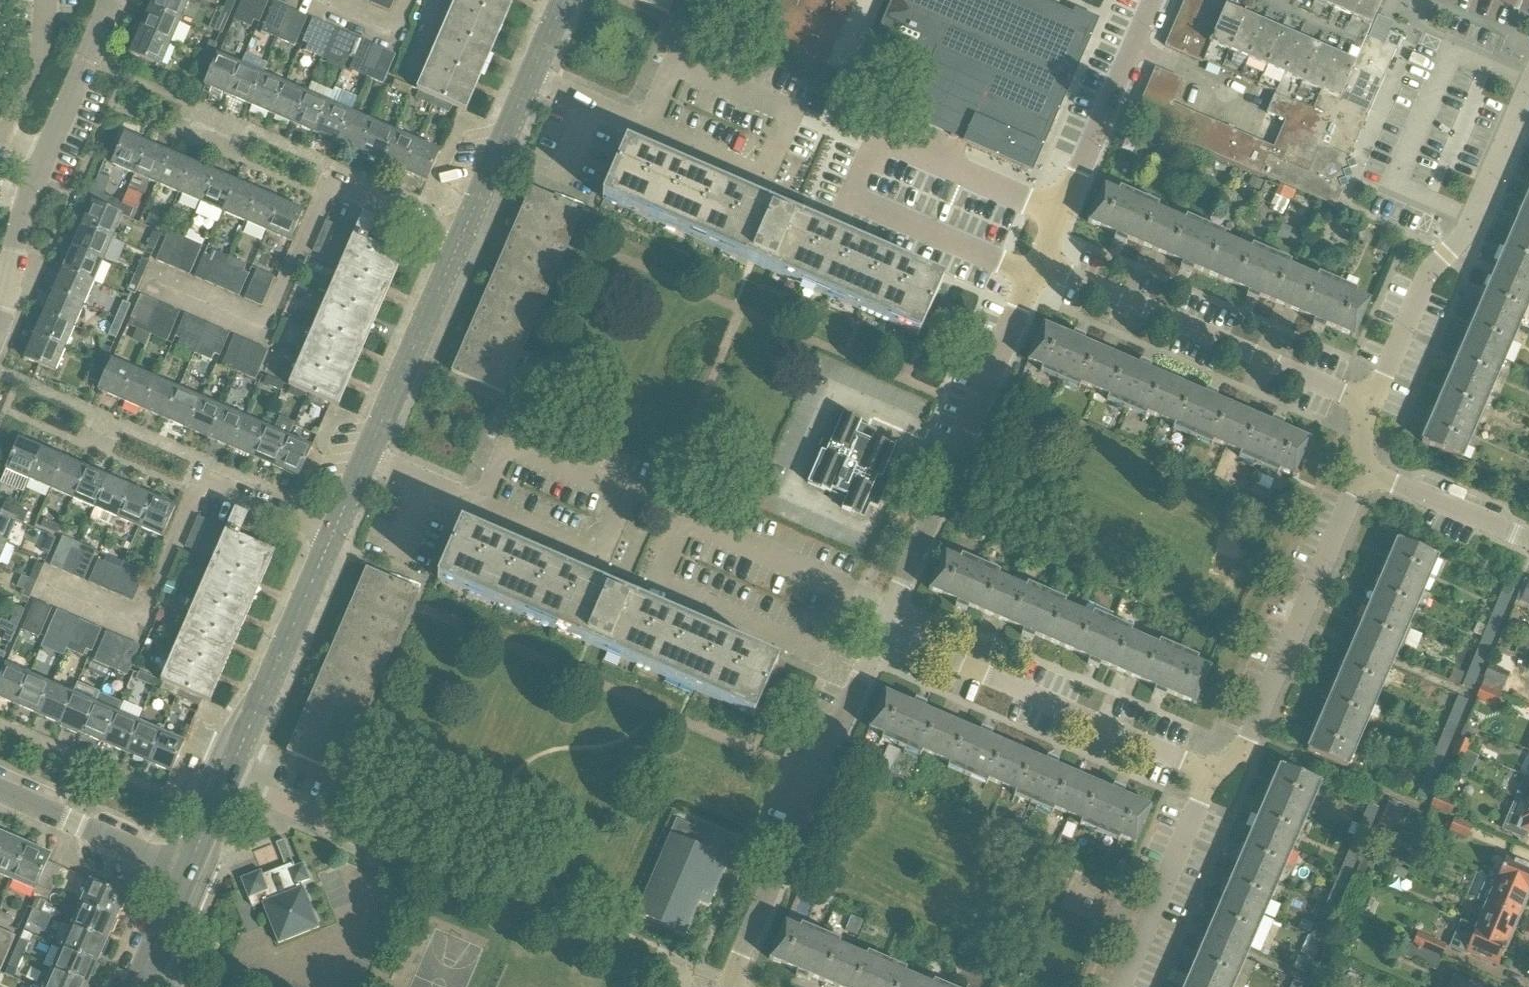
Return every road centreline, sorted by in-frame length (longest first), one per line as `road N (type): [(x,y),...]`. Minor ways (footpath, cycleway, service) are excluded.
road 1 (tertiary): [(232,767),(463,241)]
road 2 (residential): [(156,272),(270,321),(336,182),(463,241)]
road 3 (residential): [(882,630),(1039,260)]
road 4 (residential): [(727,986),(882,630)]
road 5 (residential): [(1372,405),(1039,260)]
road 6 (residential): [(882,630),(1212,772)]
road 7 (residential): [(1372,405),(1422,285),(1473,219),(1528,88)]
road 8 (residential): [(1212,772),(1249,739),(1366,464)]
road 9 (residential): [(1039,260),(1153,0)]
road 10 (tertiary): [(463,241),(567,0)]
road 11 (residential): [(1120,986),(1212,772)]
road 12 (residential): [(421,850),(232,767)]
road 13 (residential): [(187,873),(0,790)]
road 14 (residential): [(1528,535),(1366,464)]
road 15 (residential): [(44,158),(110,0)]
road 16 (residential): [(0,315),(44,158)]

